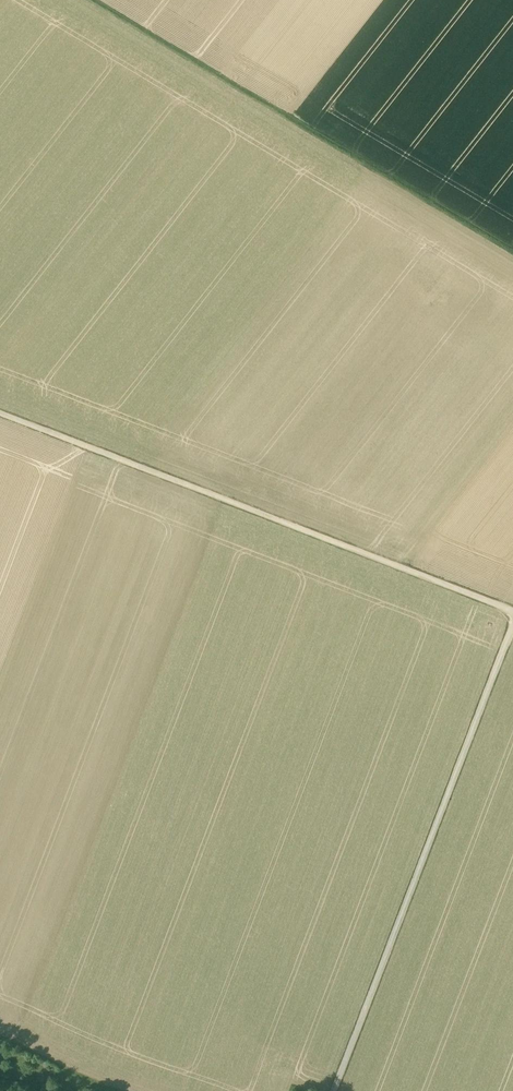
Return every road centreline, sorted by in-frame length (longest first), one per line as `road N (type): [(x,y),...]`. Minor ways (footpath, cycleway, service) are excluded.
road 1 (track): [(0,413),(512,613)]
road 2 (track): [(84,0),(512,254)]
road 3 (track): [(512,627),(334,1090)]

